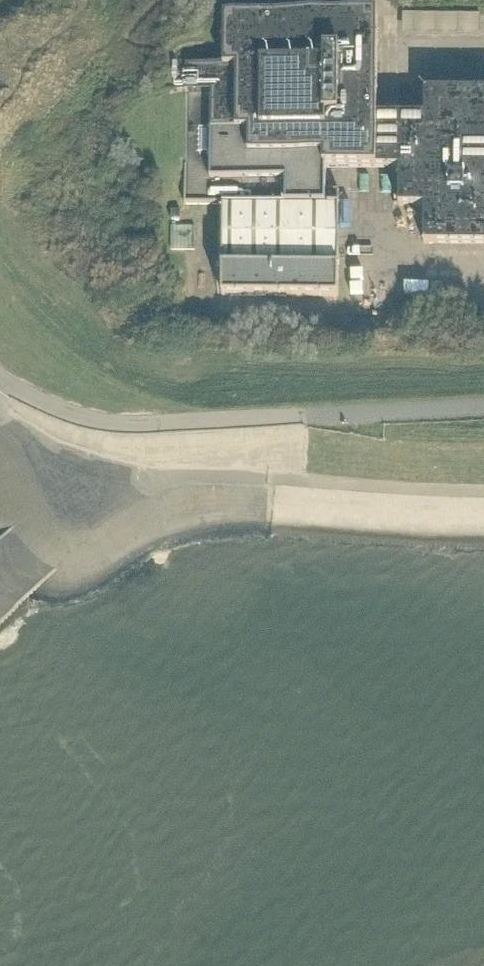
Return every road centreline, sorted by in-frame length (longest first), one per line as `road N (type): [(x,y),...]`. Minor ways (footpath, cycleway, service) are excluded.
road 1 (unclassified): [(0,367),(61,407),(141,426),(483,408)]

